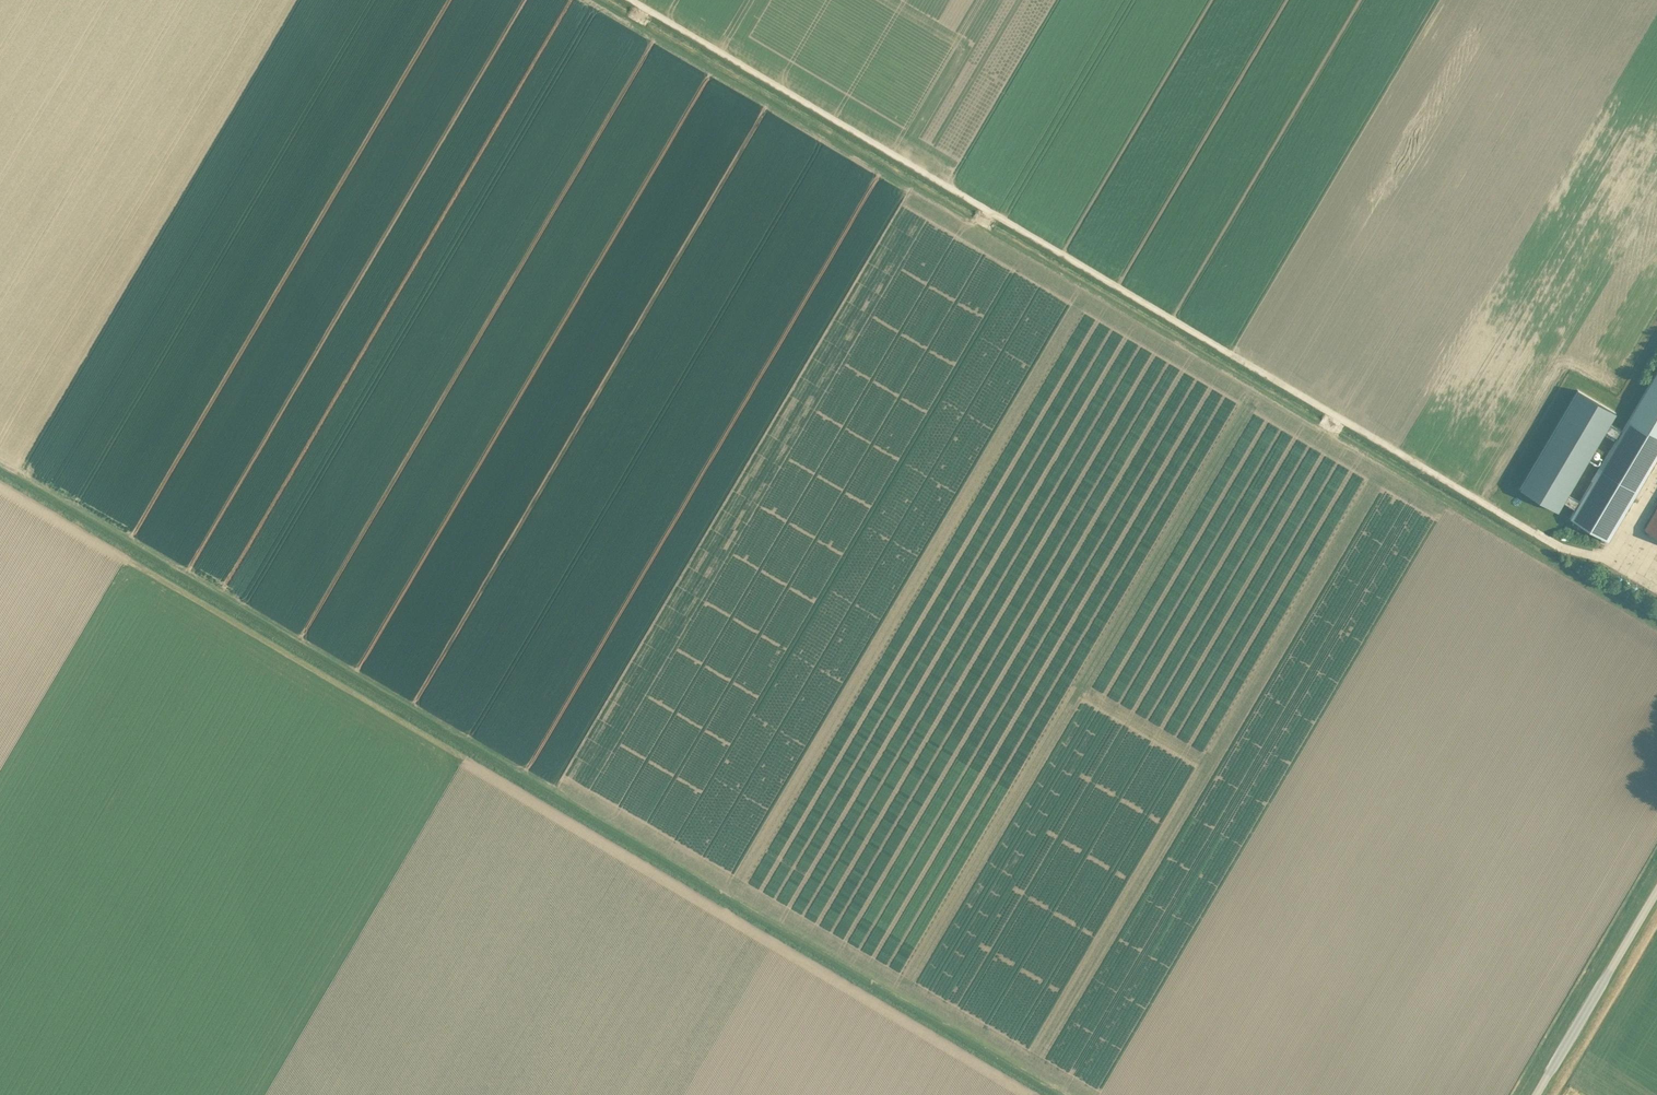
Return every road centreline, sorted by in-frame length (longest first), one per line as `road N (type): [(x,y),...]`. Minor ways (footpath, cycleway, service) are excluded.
road 1 (unclassified): [(1536,1094),(1656,890)]

